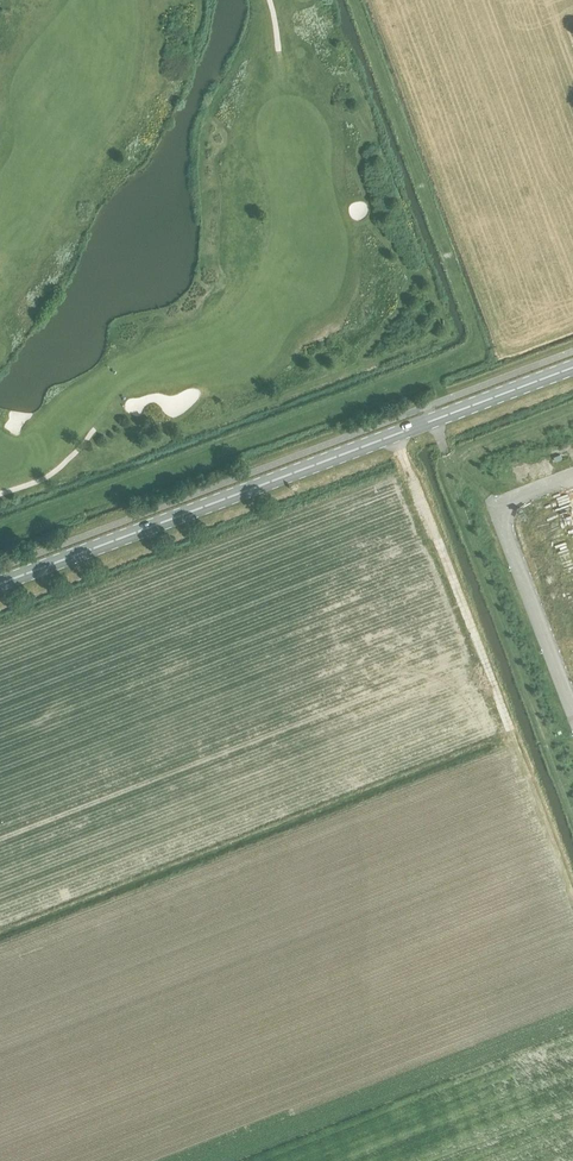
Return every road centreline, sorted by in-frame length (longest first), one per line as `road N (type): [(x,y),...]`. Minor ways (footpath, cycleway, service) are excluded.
road 1 (secondary): [(0,582),(572,365)]
road 2 (track): [(392,434),(510,730)]
road 3 (unclassified): [(572,707),(496,505),(572,476)]

